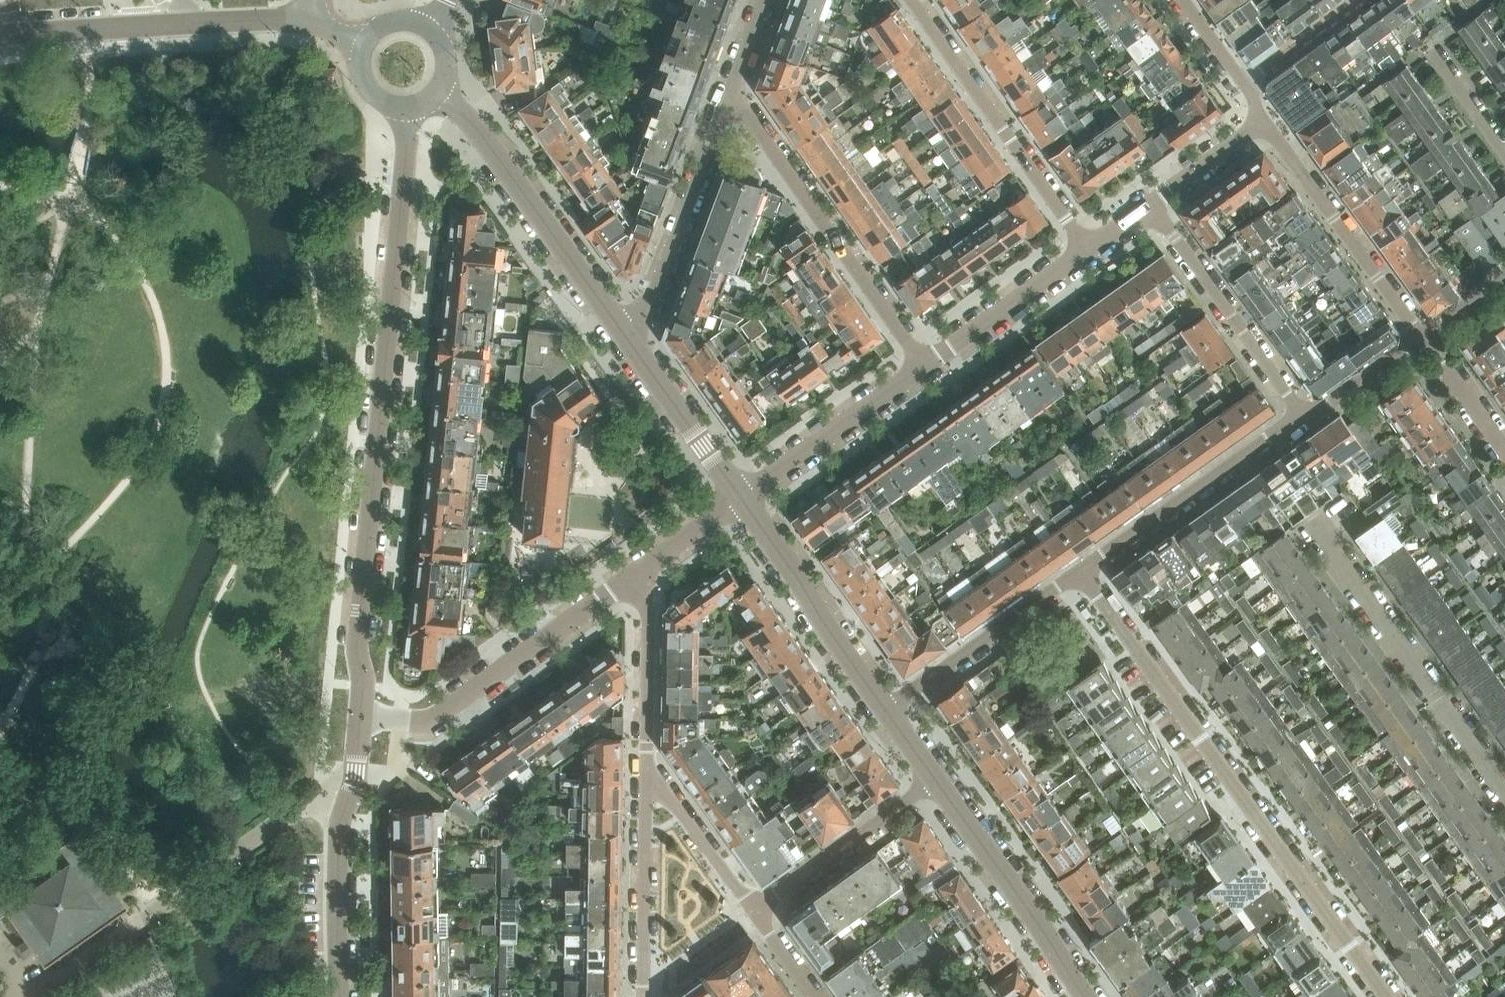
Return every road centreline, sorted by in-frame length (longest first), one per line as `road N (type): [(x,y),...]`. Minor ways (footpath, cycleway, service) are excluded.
road 1 (tertiary): [(361,715),(360,638),(407,108)]
road 2 (residential): [(1390,996),(1081,571)]
road 3 (residential): [(929,367),(745,110),(729,101)]
road 4 (residential): [(1504,791),(1316,521)]
road 5 (residential): [(361,715),(432,718),(635,576)]
road 6 (residential): [(1088,248),(913,0)]
road 7 (residential): [(620,330),(483,133),(439,90)]
road 8 (tertiary): [(343,996),(341,823),(361,715)]
road 9 (residential): [(1081,571),(1300,417)]
road 10 (residential): [(1424,336),(1263,123)]
road 11 (residential): [(1152,200),(1300,417)]
road 12 (residential): [(1089,996),(938,782)]
road 13 (residential): [(729,101),(645,309),(620,330)]
road 14 (residential): [(888,708),(740,500)]
road 15 (residential): [(888,708),(1081,571)]
road 16 (residential): [(740,500),(929,367)]
road 17 (residential): [(647,771),(642,996)]
road 18 (residential): [(755,910),(938,782)]
road 19 (residential): [(740,500),(620,330)]
road 20 (residential): [(929,367),(1088,248)]
road 21 (residential): [(647,771),(648,601),(635,576)]
road 22 (residential): [(0,38),(191,21)]
road 23 (residential): [(755,910),(647,771)]
road 24 (residential): [(1300,417),(1424,336)]
road 25 (residential): [(1504,451),(1424,336)]
road 26 (residential): [(1356,0),(1245,83)]
road 27 (residential): [(1152,200),(1263,123)]
road 28 (residential): [(1504,150),(1428,41)]
road 29 (residential): [(635,576),(740,500)]

